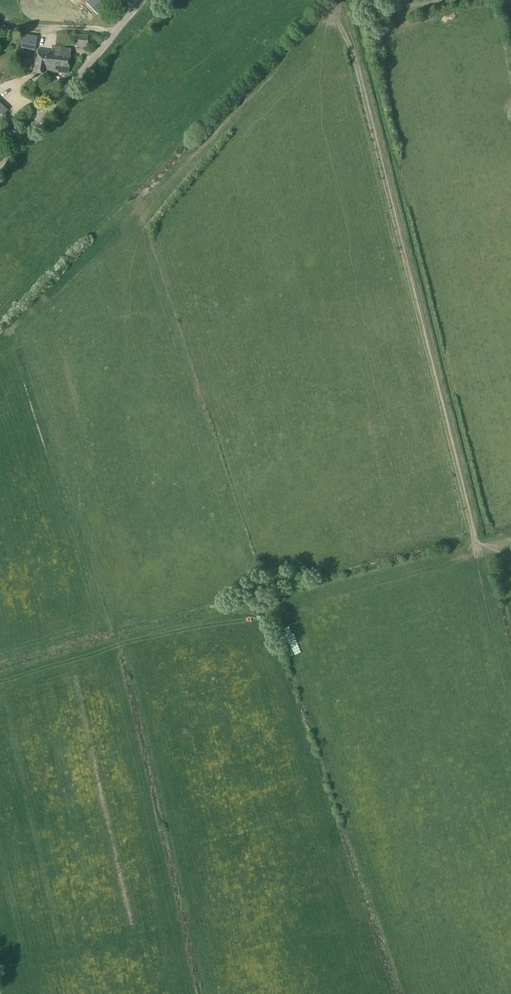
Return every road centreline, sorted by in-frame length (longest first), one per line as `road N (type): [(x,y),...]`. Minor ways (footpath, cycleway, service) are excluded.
road 1 (track): [(334,9),(356,63),(477,553),(510,544)]
road 2 (track): [(477,553),(0,680)]
road 3 (track): [(142,224),(334,9)]
road 4 (unclassified): [(0,159),(142,0)]

